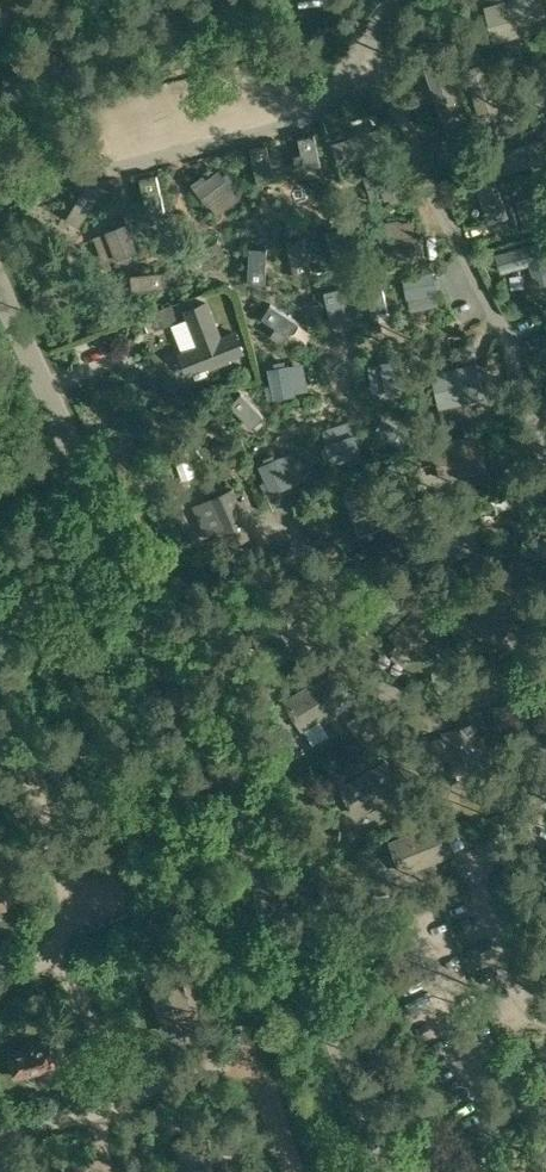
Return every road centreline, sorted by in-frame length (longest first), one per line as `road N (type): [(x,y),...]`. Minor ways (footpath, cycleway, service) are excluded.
road 1 (unclassified): [(397,1171),(0,284)]

